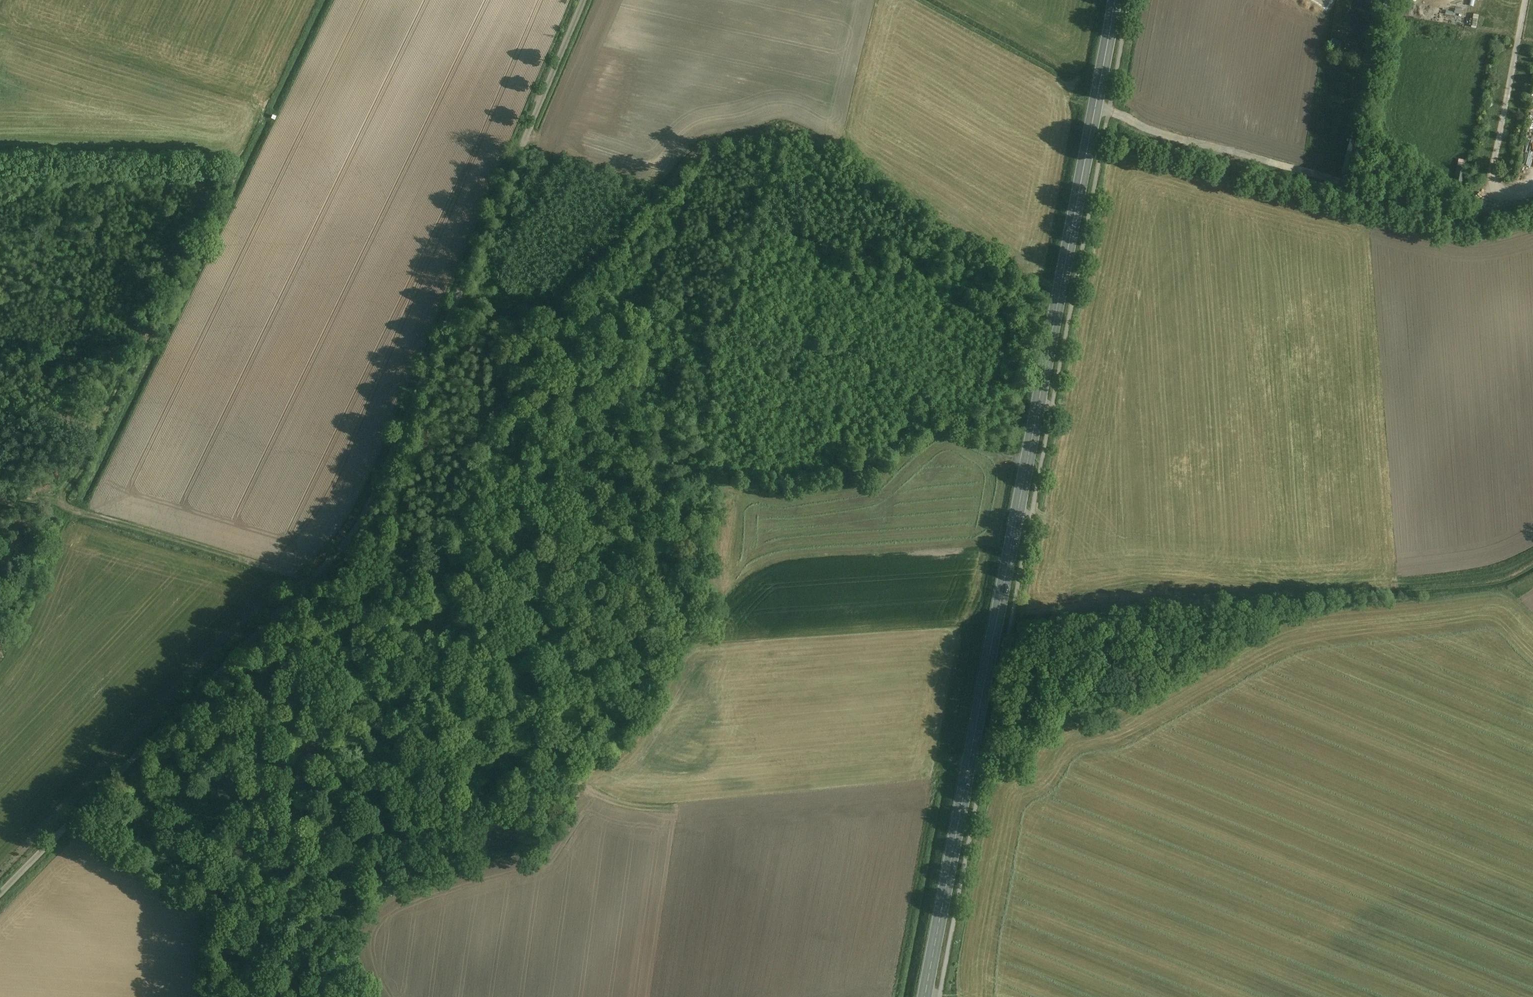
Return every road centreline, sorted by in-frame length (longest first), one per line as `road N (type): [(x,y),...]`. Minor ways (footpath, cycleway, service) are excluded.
road 1 (unclassified): [(0,889),(366,498),(576,0)]
road 2 (primary): [(1115,0),(925,996)]

